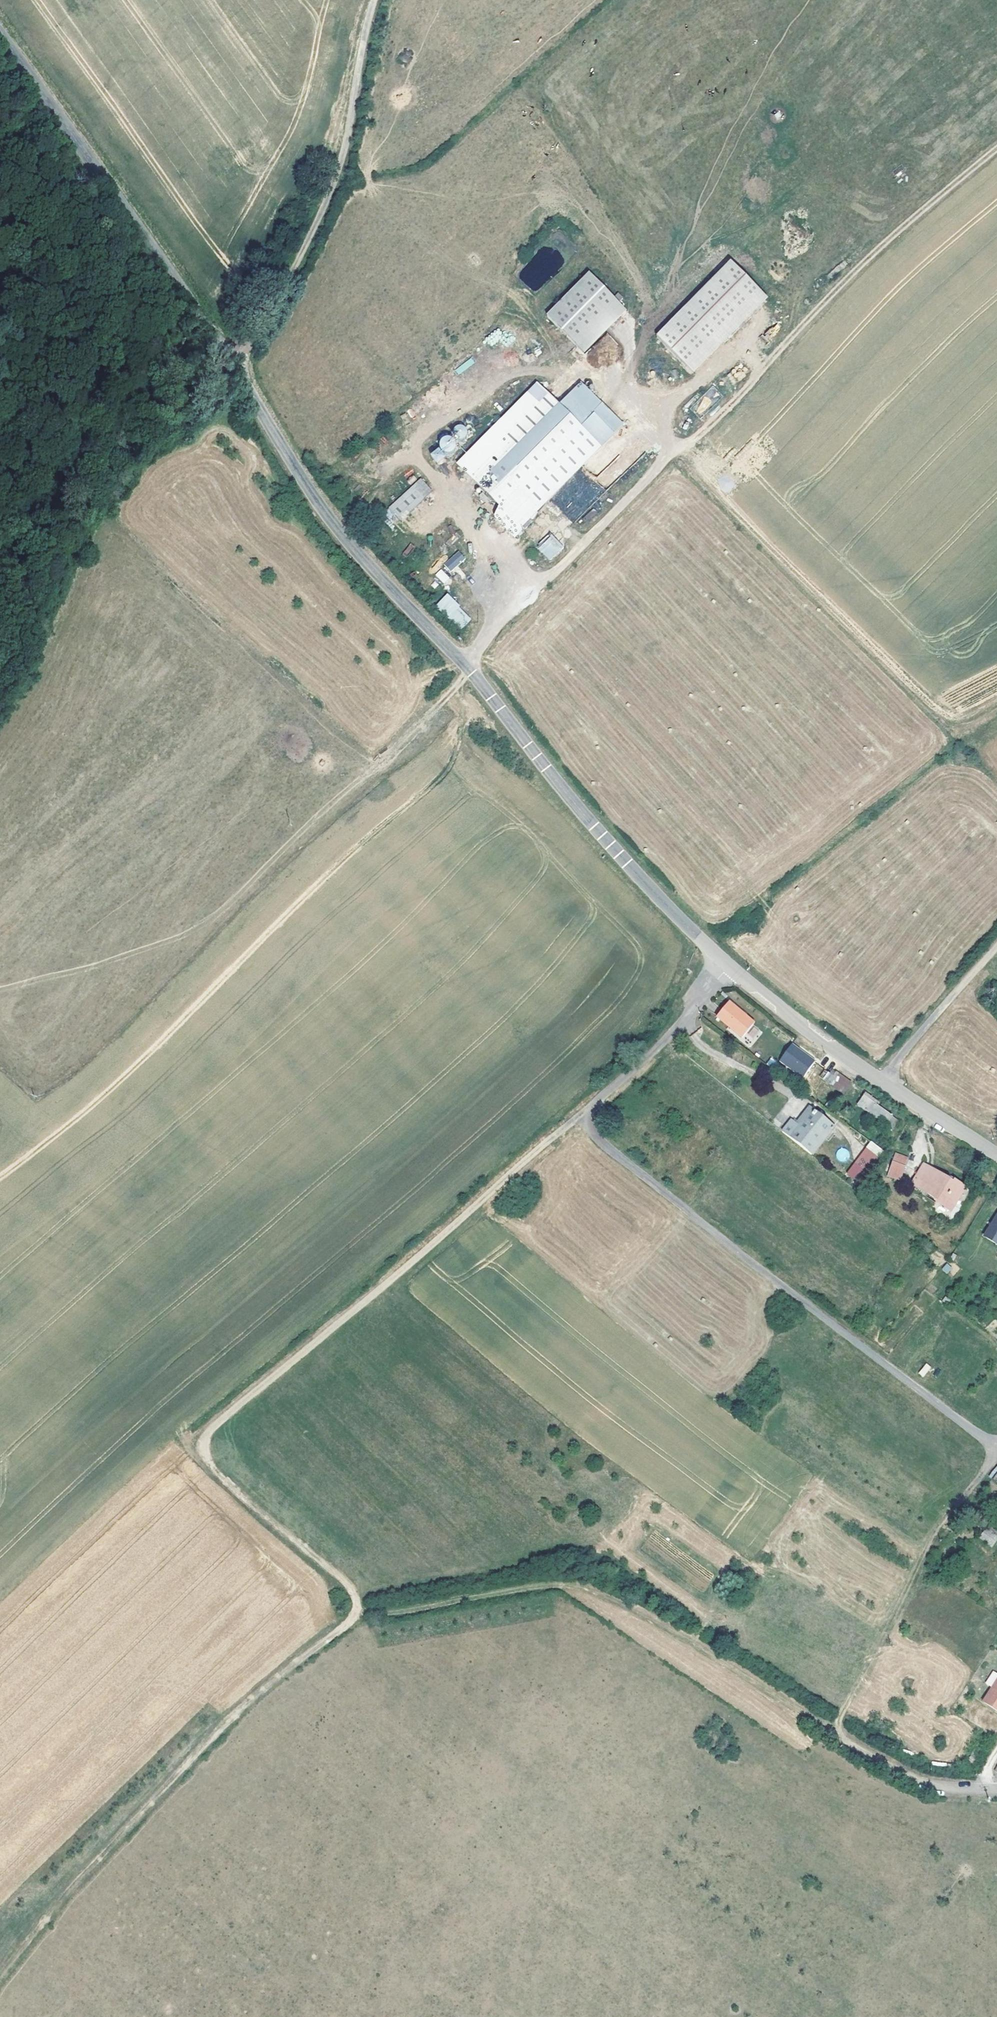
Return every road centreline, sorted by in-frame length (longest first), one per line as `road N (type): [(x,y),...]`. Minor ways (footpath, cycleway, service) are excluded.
road 1 (tertiary): [(996,1154),(814,1035),(732,969),(603,837),(470,671),(345,535),(0,39)]
road 2 (track): [(577,1116),(217,1428),(209,1450),(216,1468),(344,1583),(354,1603),(347,1623),(127,1822),(0,1977)]
road 3 (track): [(470,671),(93,1054),(33,1066),(0,1044)]
road 4 (track): [(930,1787),(679,1630),(592,1591),(552,1585),(351,1612)]
road 5 (track): [(229,359),(343,157),(376,0)]
road 6 (track): [(988,1443),(980,1476),(931,1540),(836,1732)]
road 7 (track): [(882,1082),(996,946)]

